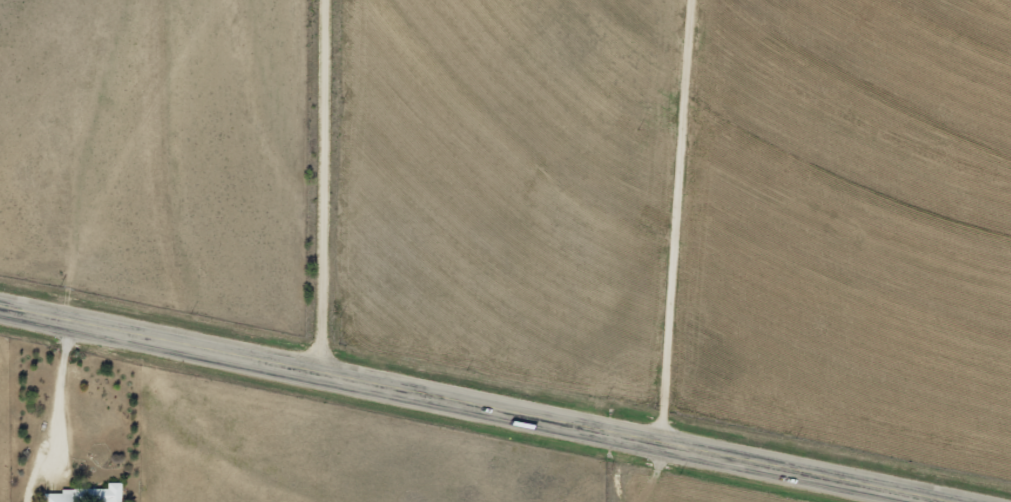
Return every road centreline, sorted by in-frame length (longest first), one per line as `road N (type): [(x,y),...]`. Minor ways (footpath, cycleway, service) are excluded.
road 1 (trunk): [(950,501),(0,306)]
road 2 (track): [(660,442),(702,0)]
road 3 (tertiary): [(323,372),(330,0)]

